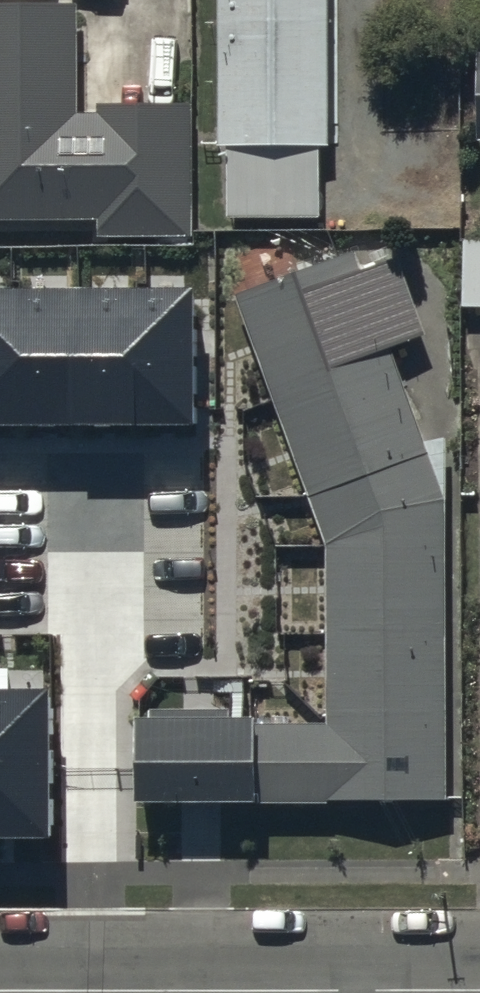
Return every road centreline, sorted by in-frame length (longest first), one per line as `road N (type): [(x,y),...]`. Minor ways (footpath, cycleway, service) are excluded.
road 1 (tertiary): [(349,992),(0,992)]
road 2 (tertiary): [(479,991),(349,992)]

